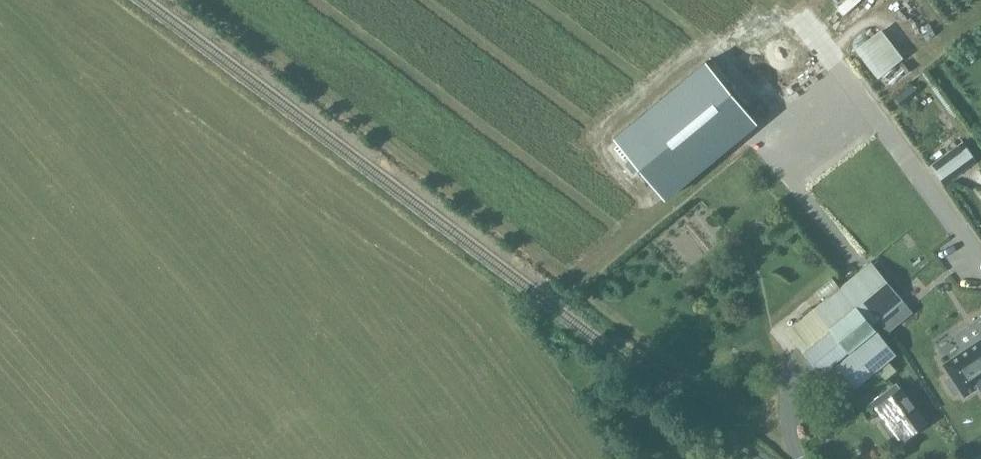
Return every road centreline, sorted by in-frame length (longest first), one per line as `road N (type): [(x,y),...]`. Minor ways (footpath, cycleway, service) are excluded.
road 1 (track): [(980,158),(915,71),(908,46),(883,22),(854,26),(843,39),(843,70)]

